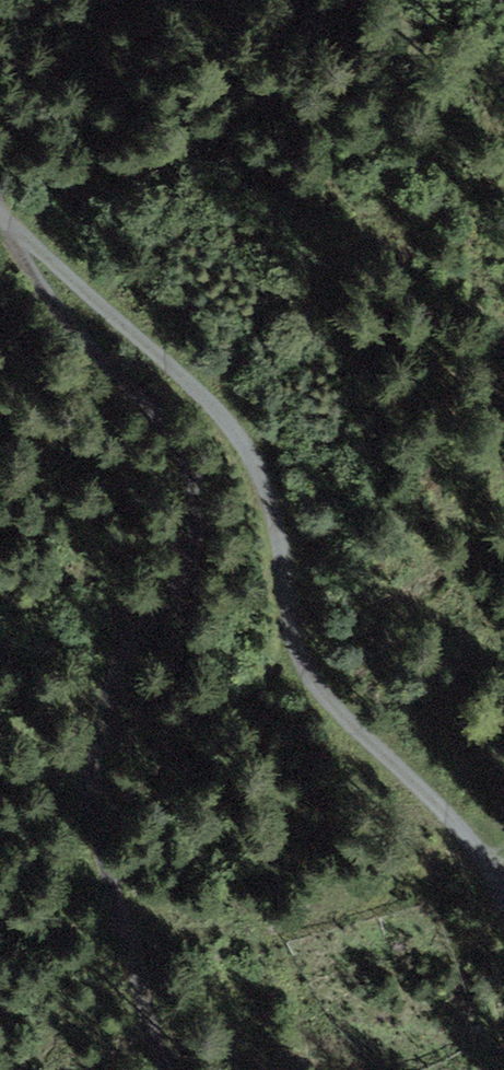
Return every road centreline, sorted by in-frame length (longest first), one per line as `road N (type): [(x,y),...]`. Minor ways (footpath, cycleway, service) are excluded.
road 1 (track): [(165,1069),(92,811),(119,657),(166,604),(193,557),(194,483),(176,438),(65,320),(8,227)]
road 2 (track): [(0,218),(224,419),(268,502),(291,630),(309,676),(464,836),(503,901)]

